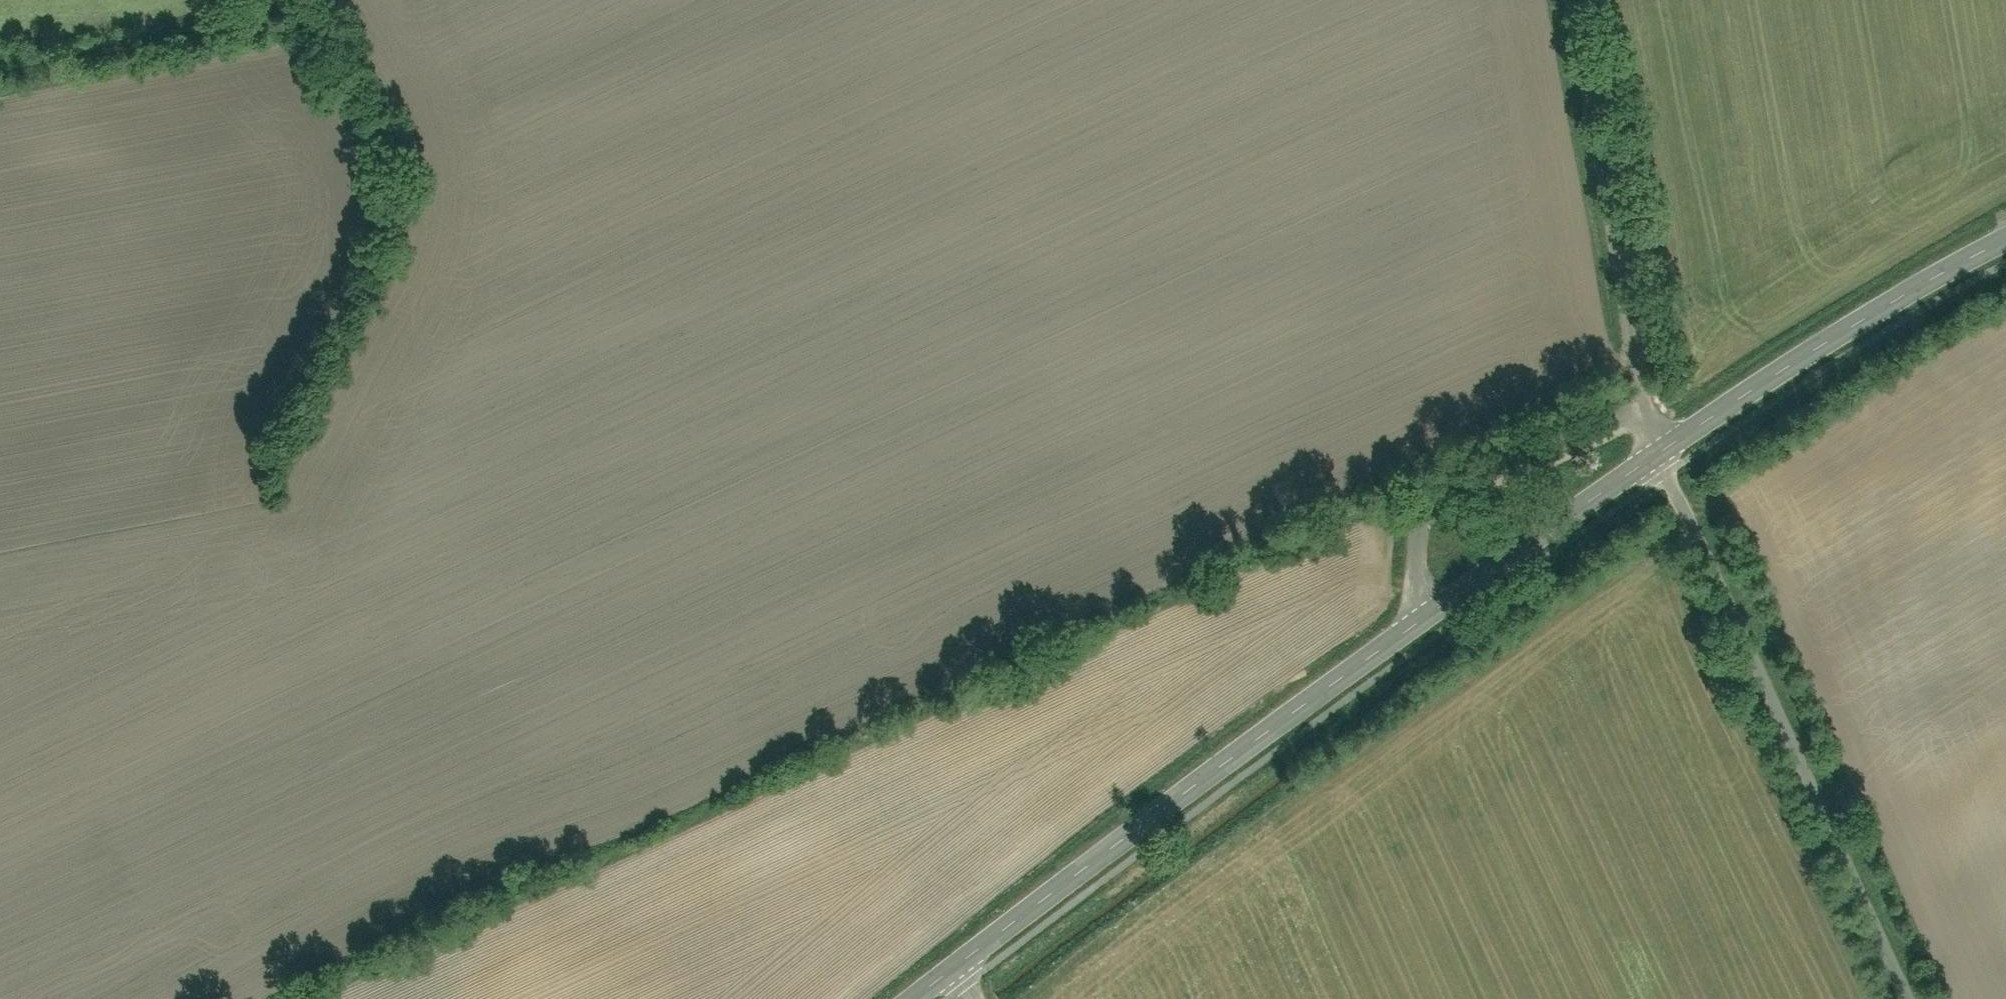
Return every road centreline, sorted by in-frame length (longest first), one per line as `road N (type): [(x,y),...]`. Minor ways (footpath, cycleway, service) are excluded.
road 1 (tertiary): [(957,961),(1426,617),(1659,458)]
road 2 (unclassified): [(1906,998),(1701,523),(1659,458)]
road 3 (unclassified): [(1659,458),(1582,0)]
road 4 (tertiary): [(1659,458),(1904,293),(2005,238)]

